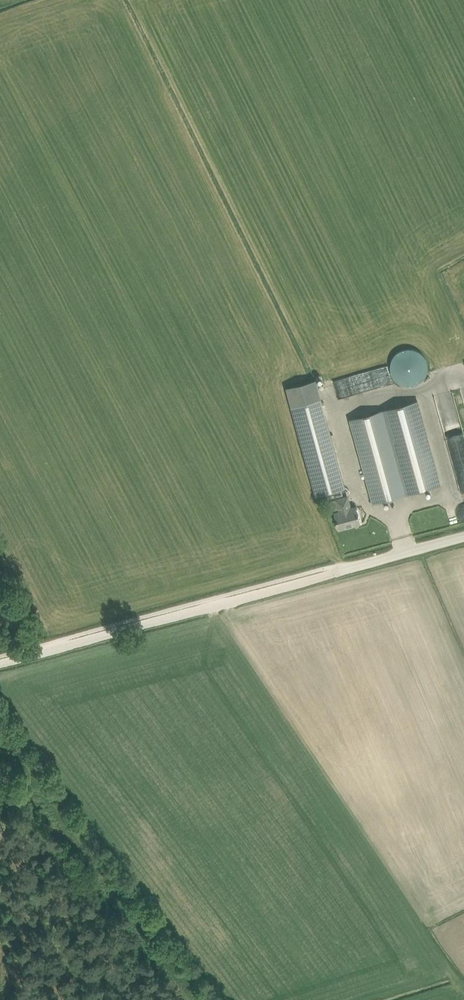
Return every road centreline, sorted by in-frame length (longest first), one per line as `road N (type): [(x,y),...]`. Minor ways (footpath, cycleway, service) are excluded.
road 1 (track): [(0,662),(353,568)]
road 2 (track): [(200,999),(0,731)]

